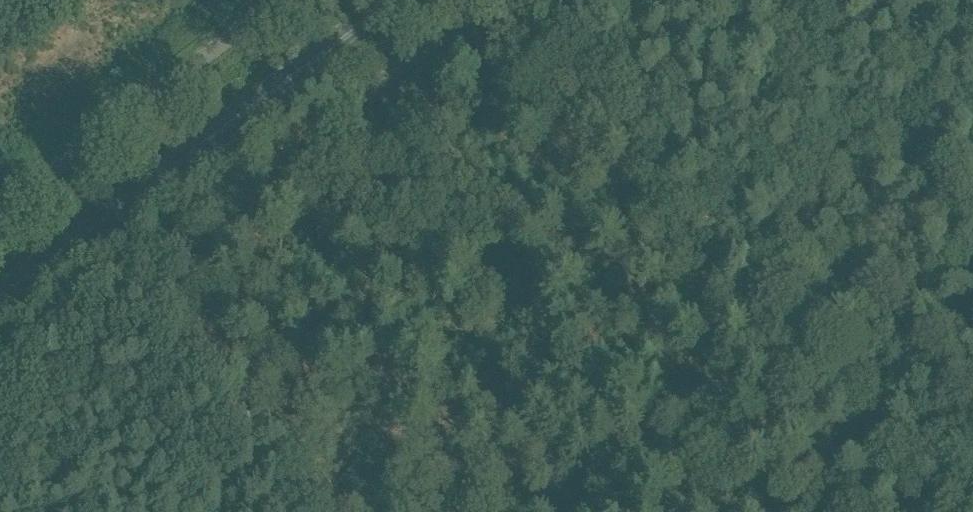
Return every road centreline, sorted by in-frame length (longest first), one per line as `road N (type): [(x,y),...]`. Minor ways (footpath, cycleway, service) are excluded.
road 1 (primary): [(0,297),(394,0)]
road 2 (unclassified): [(0,207),(275,0)]

